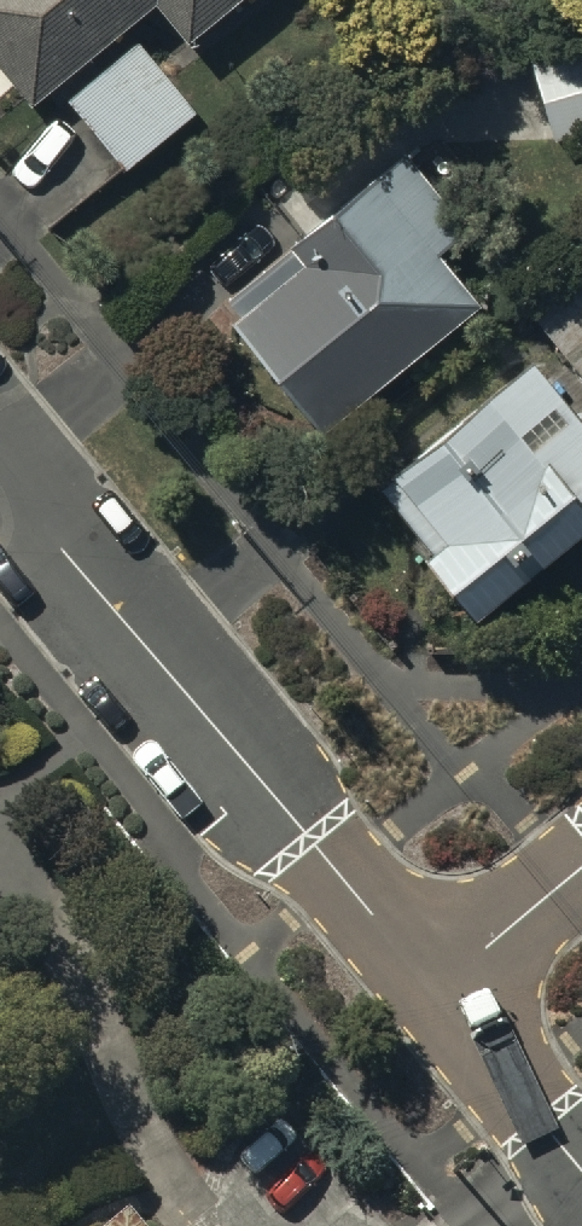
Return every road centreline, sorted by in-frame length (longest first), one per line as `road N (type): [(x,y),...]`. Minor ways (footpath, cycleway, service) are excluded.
road 1 (residential): [(435,991),(0,457)]
road 2 (residential): [(581,1170),(435,991)]
road 3 (residential): [(581,868),(435,991)]

